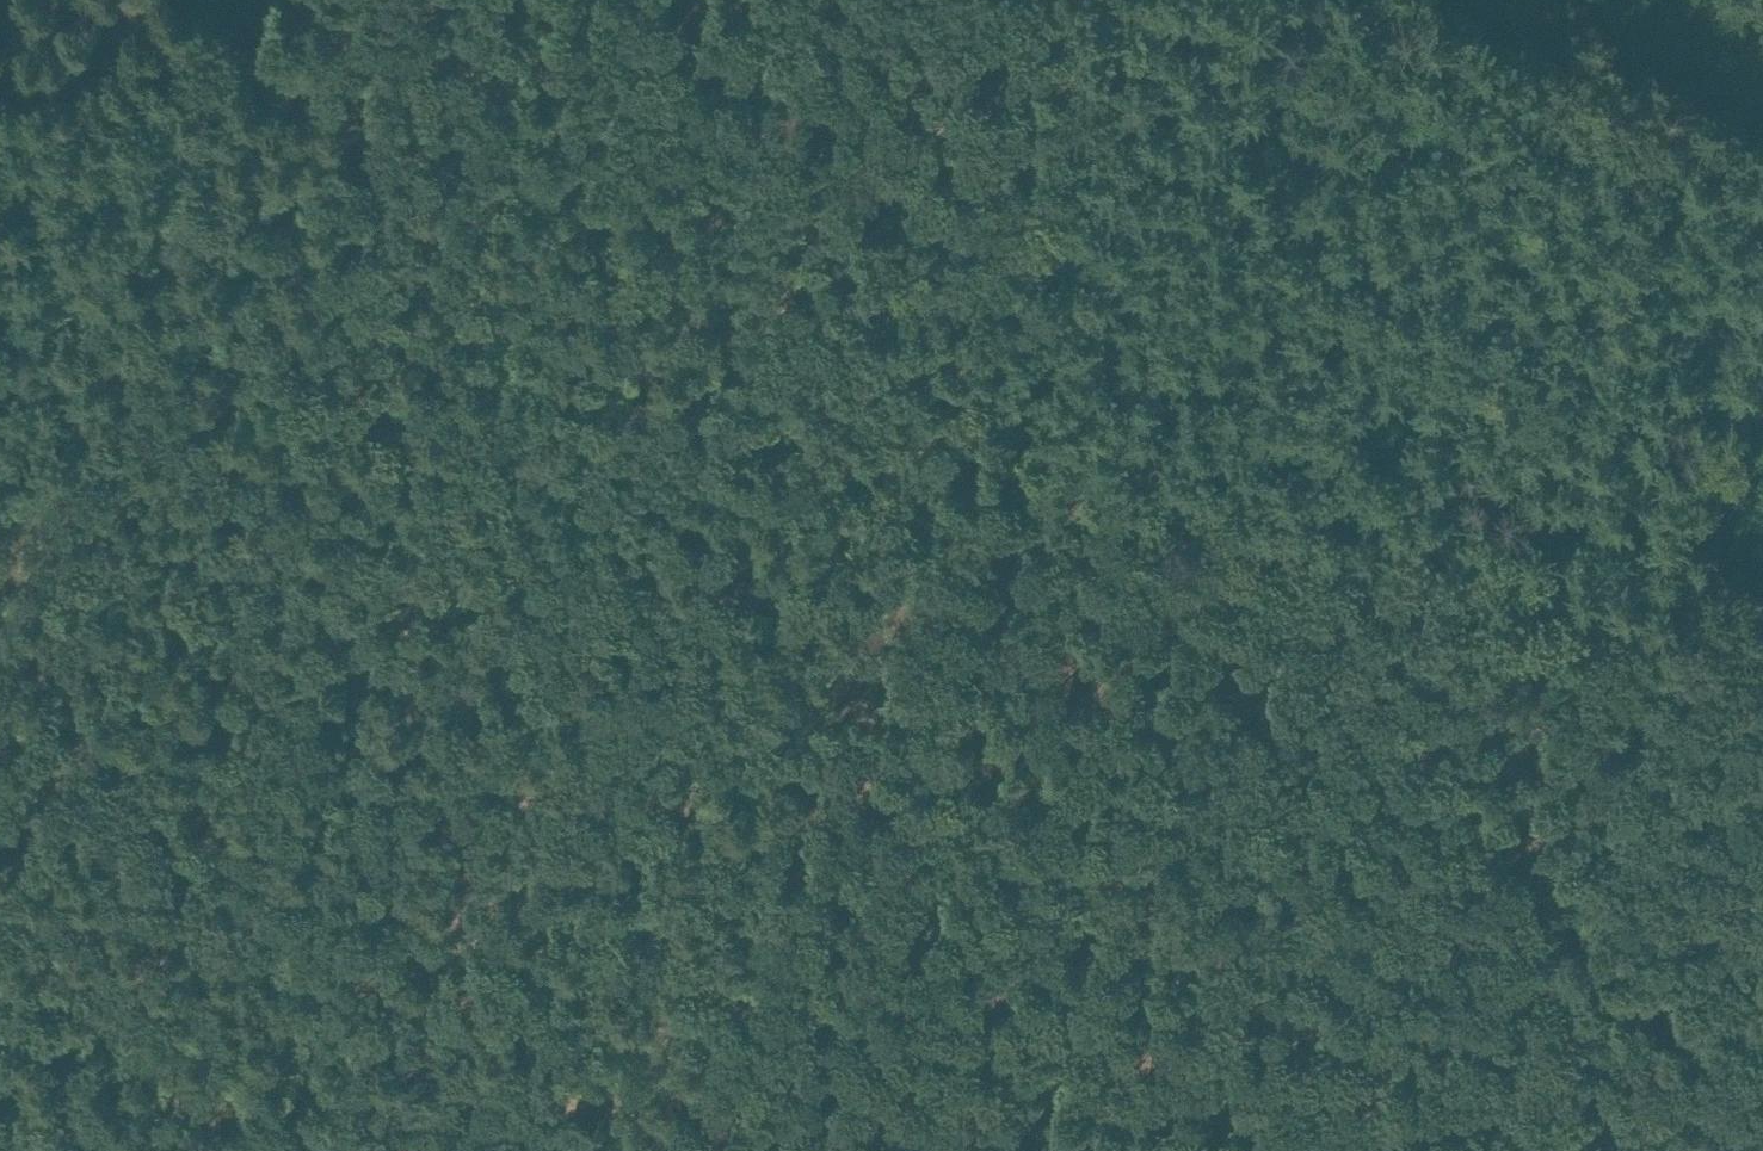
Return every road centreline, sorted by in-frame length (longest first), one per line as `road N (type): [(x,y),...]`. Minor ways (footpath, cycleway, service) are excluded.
road 1 (track): [(200,0),(1661,599)]
road 2 (track): [(300,1150),(306,947),(350,785),(366,72)]
road 3 (track): [(1762,356),(1434,1150)]

